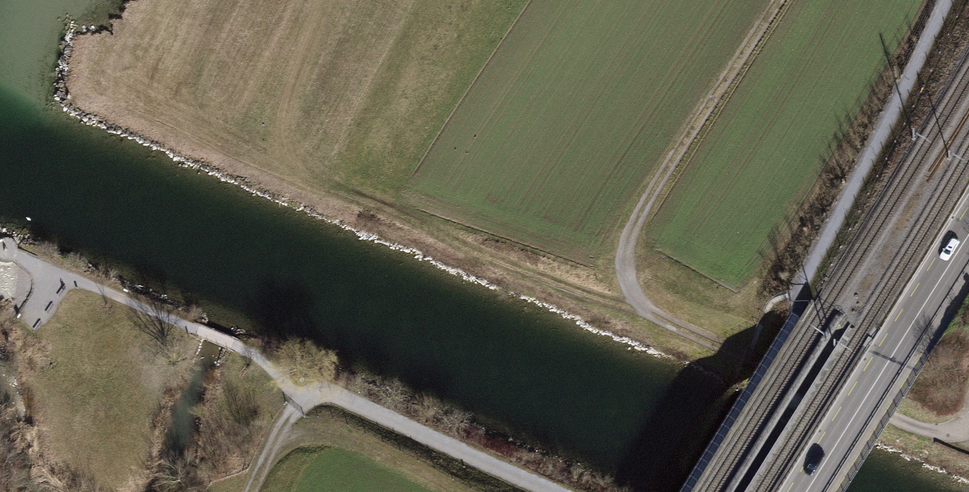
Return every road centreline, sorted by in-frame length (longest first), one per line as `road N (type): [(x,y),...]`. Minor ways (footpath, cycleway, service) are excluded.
road 1 (track): [(966,426),(939,434),(749,357),(663,318),(630,289),(629,245),(649,205),(781,0)]
road 2 (primary): [(806,491),(968,236)]
road 3 (track): [(313,385),(552,491)]
road 4 (track): [(245,491),(313,385)]

